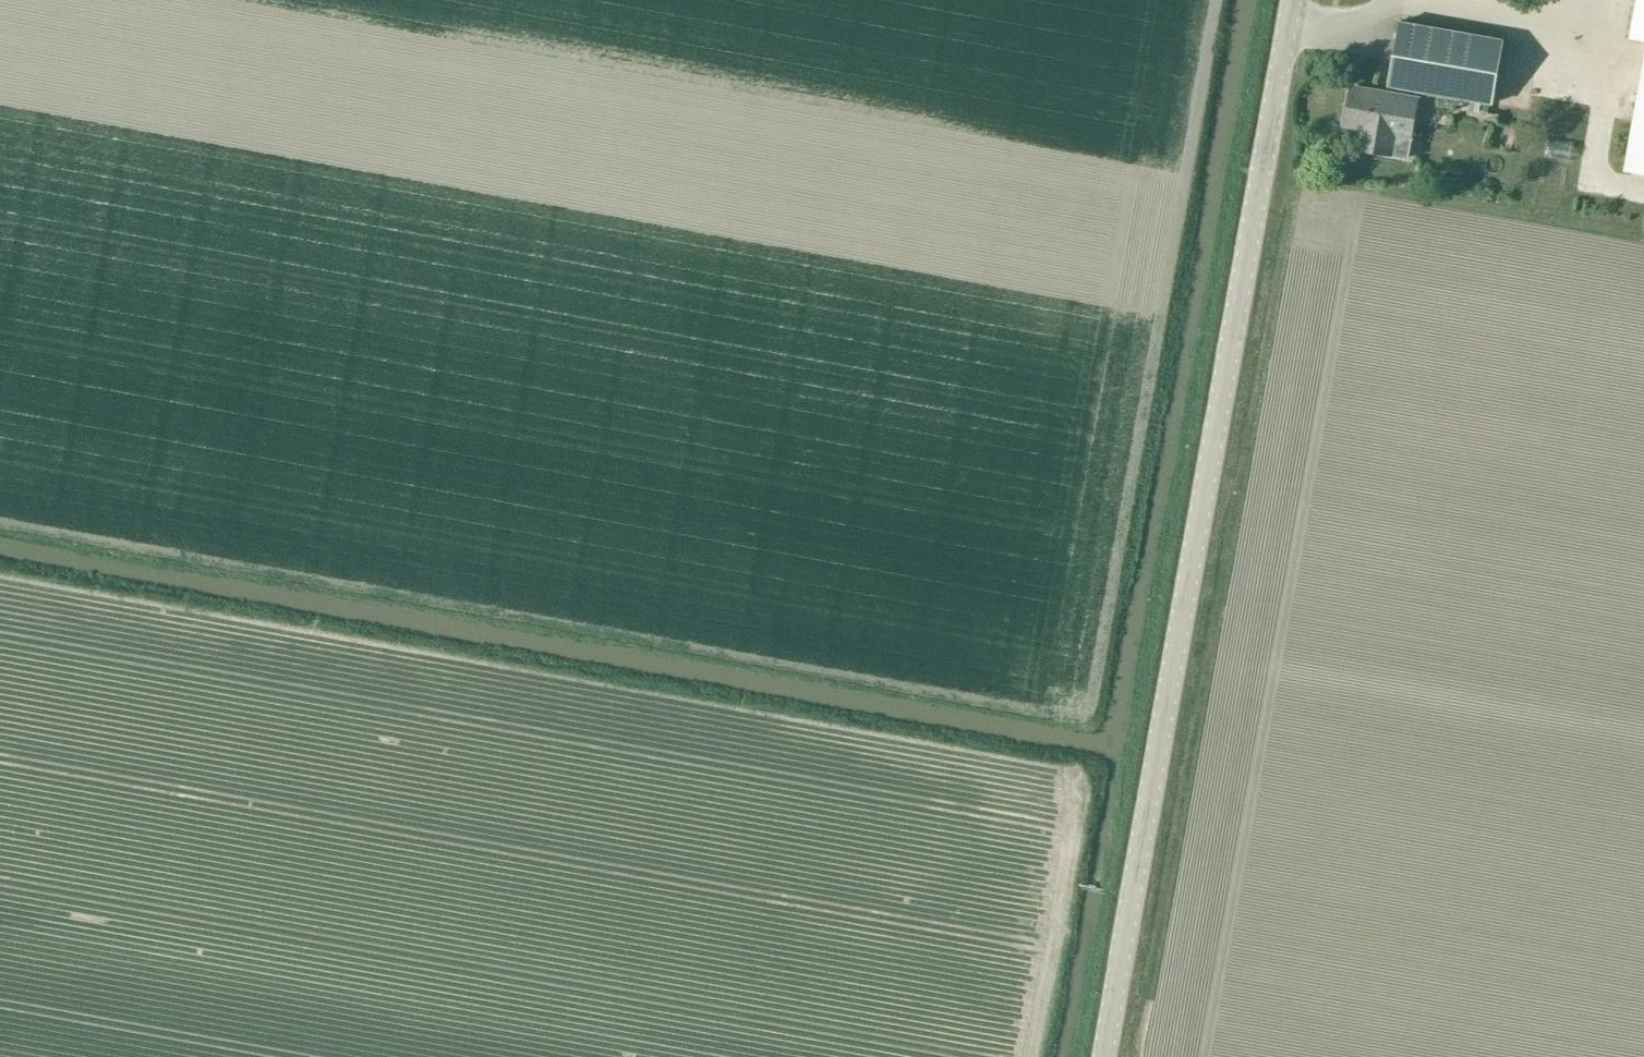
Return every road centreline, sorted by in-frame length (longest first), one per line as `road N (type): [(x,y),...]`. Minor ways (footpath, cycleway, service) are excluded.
road 1 (tertiary): [(1102,1056),(1293,0)]

